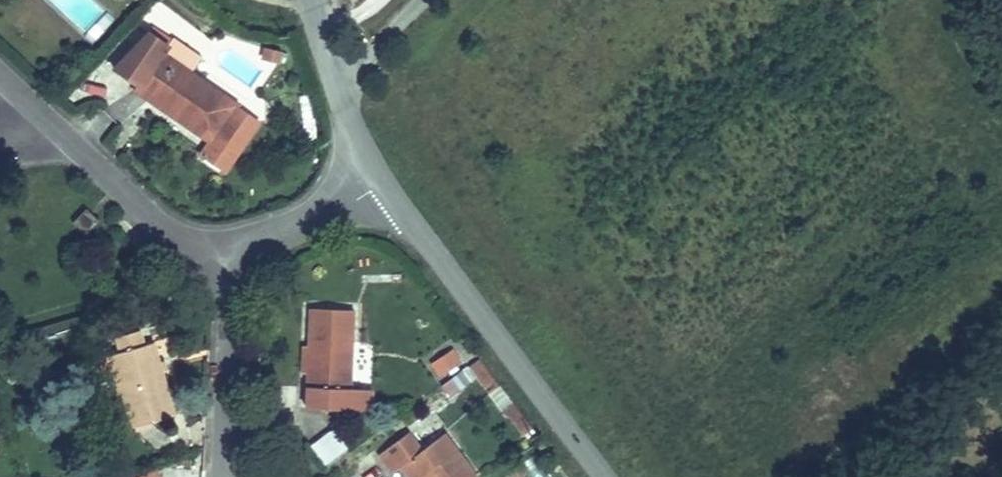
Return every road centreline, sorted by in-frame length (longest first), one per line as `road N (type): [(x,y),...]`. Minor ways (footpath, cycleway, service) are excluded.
road 1 (residential): [(384,184),(600,476)]
road 2 (residential): [(235,248),(174,230),(0,69)]
road 3 (residential): [(223,476),(235,248)]
road 4 (residential): [(384,184),(353,130),(310,0)]
road 5 (residential): [(235,248),(384,184)]

